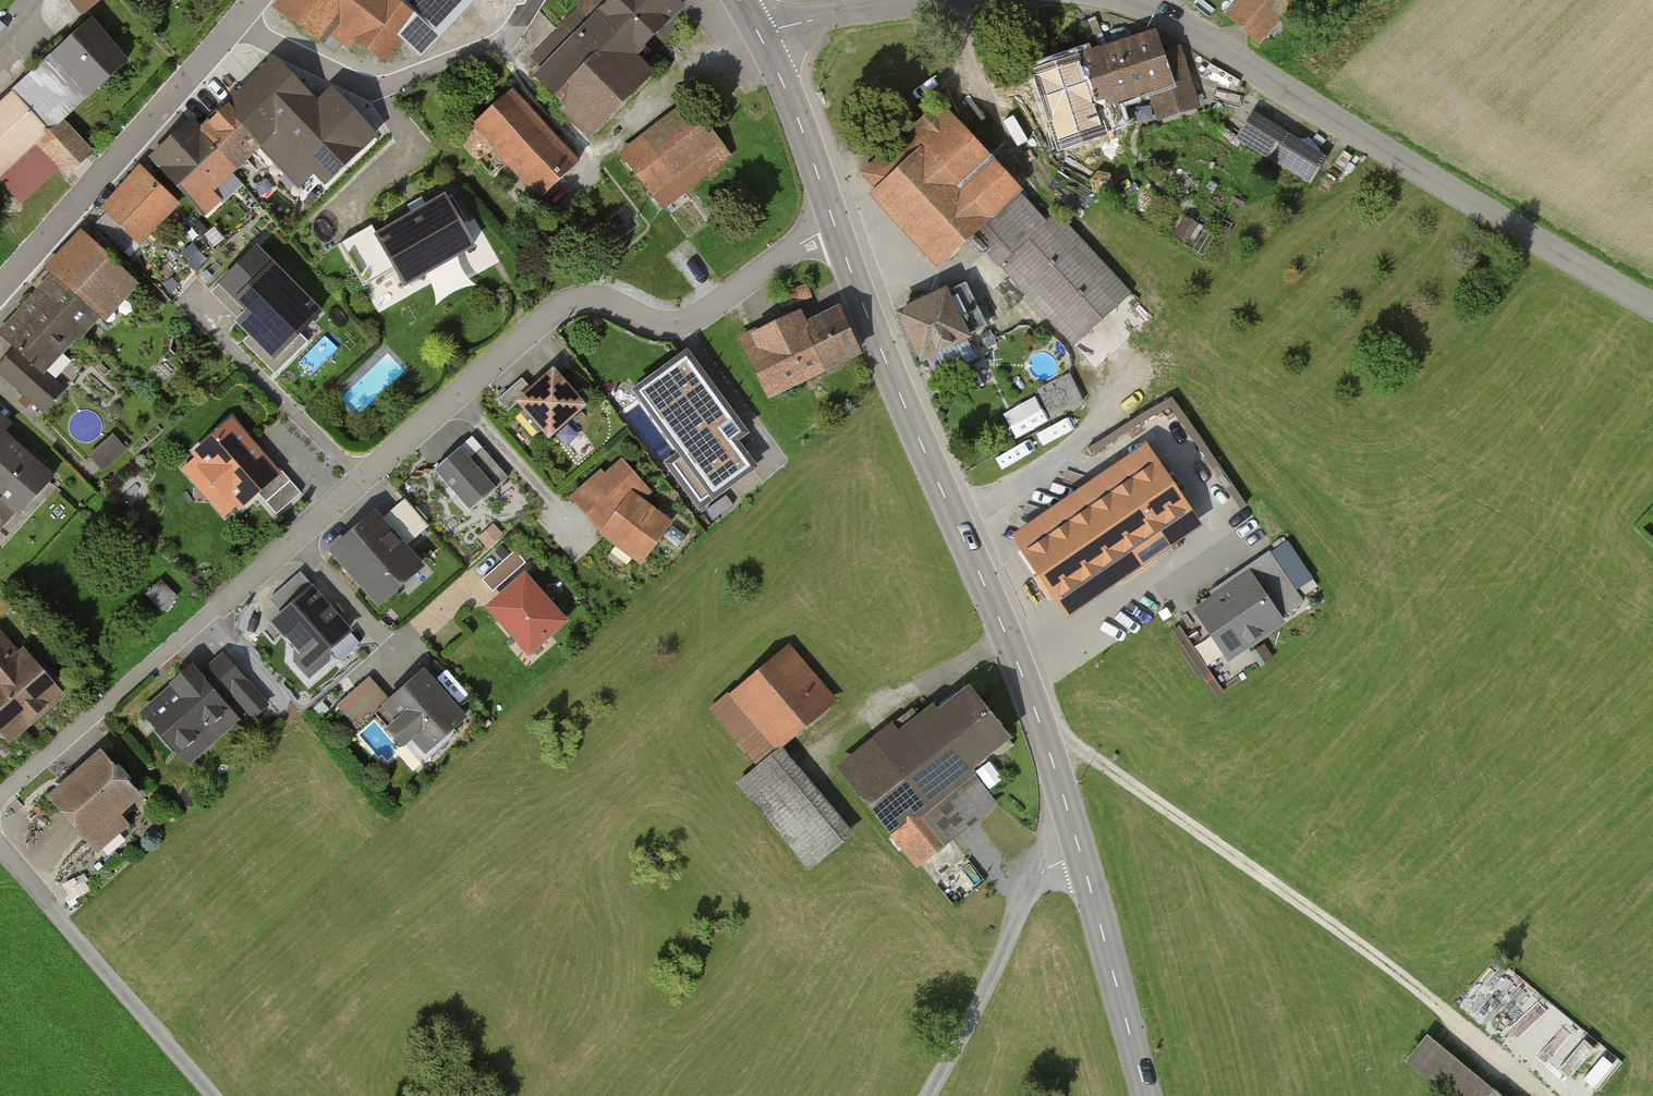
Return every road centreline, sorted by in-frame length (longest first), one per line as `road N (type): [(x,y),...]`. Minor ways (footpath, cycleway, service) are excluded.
road 1 (residential): [(835,224),(687,324),(663,325),(590,298),(556,310),(0,803)]
road 2 (tertiary): [(835,224),(1018,660),(1146,1095)]
road 3 (track): [(1043,736),(1396,971),(1544,1095)]
road 4 (unclassified): [(1123,0),(1210,40),(1652,306)]
road 5 (residential): [(265,0),(0,295)]
road 6 (track): [(1079,856),(1045,869),(1030,886),(930,1095)]
road 7 (track): [(68,925),(216,1095)]
road 8 (tertiary): [(760,34),(835,224)]
road 9 (unclassified): [(760,34),(935,0)]

